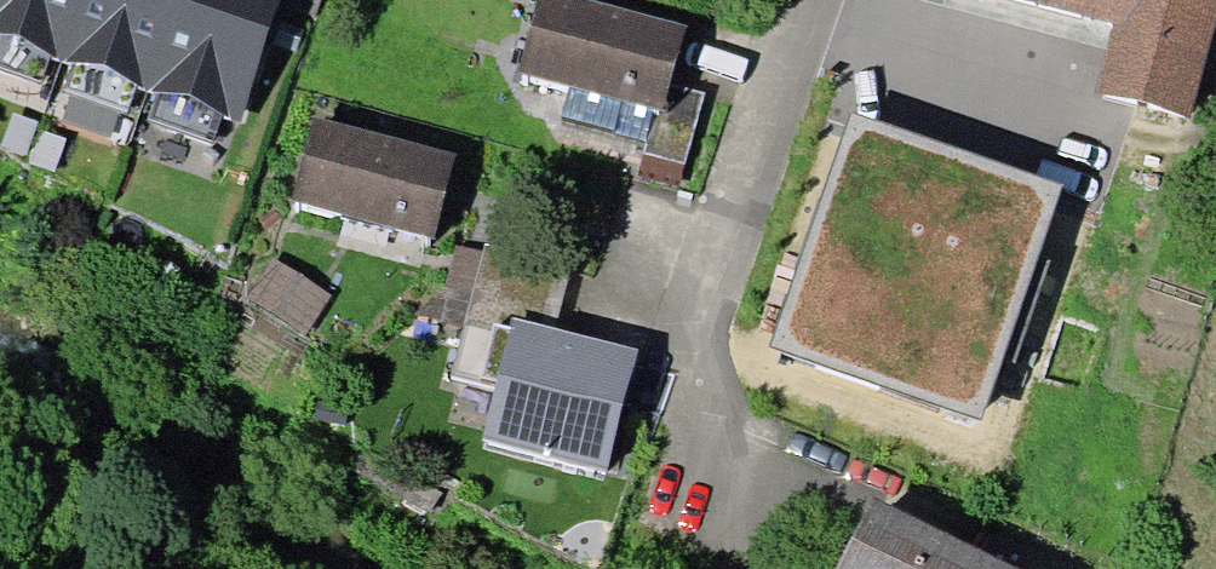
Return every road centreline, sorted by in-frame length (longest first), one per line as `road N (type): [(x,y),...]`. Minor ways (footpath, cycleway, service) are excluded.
road 1 (residential): [(807,0),(704,298),(724,459)]

